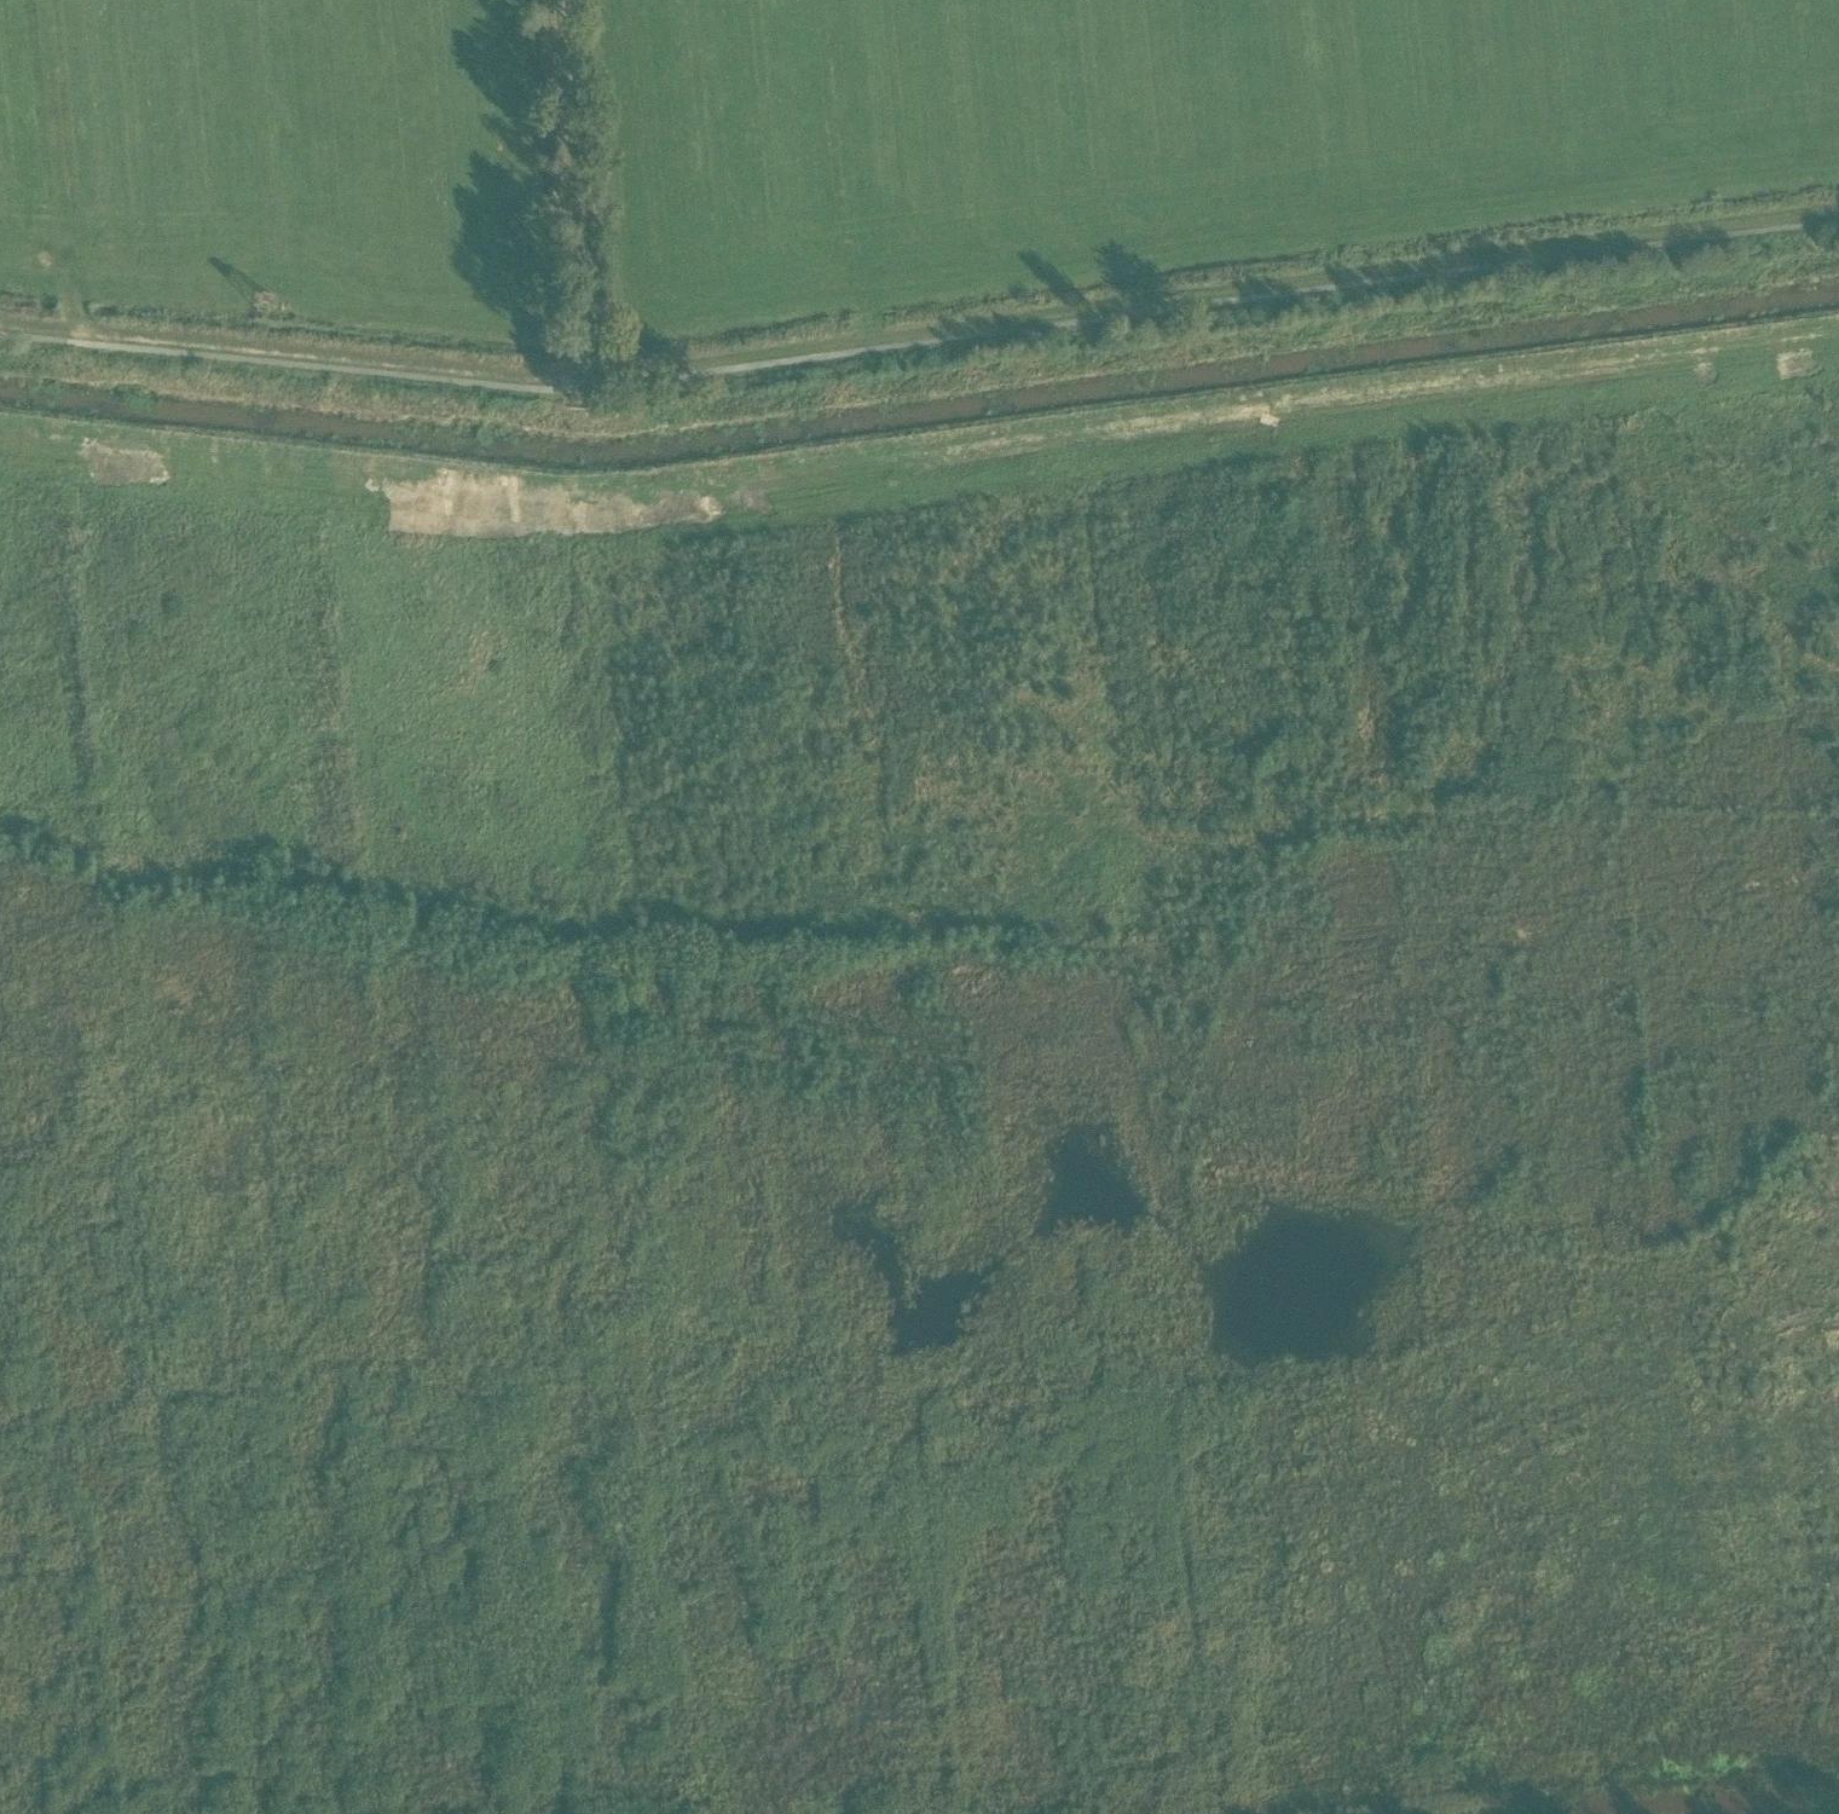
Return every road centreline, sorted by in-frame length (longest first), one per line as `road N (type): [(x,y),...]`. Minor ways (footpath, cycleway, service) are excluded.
road 1 (track): [(1838,206),(589,374),(0,317)]
road 2 (track): [(560,0),(590,387)]

